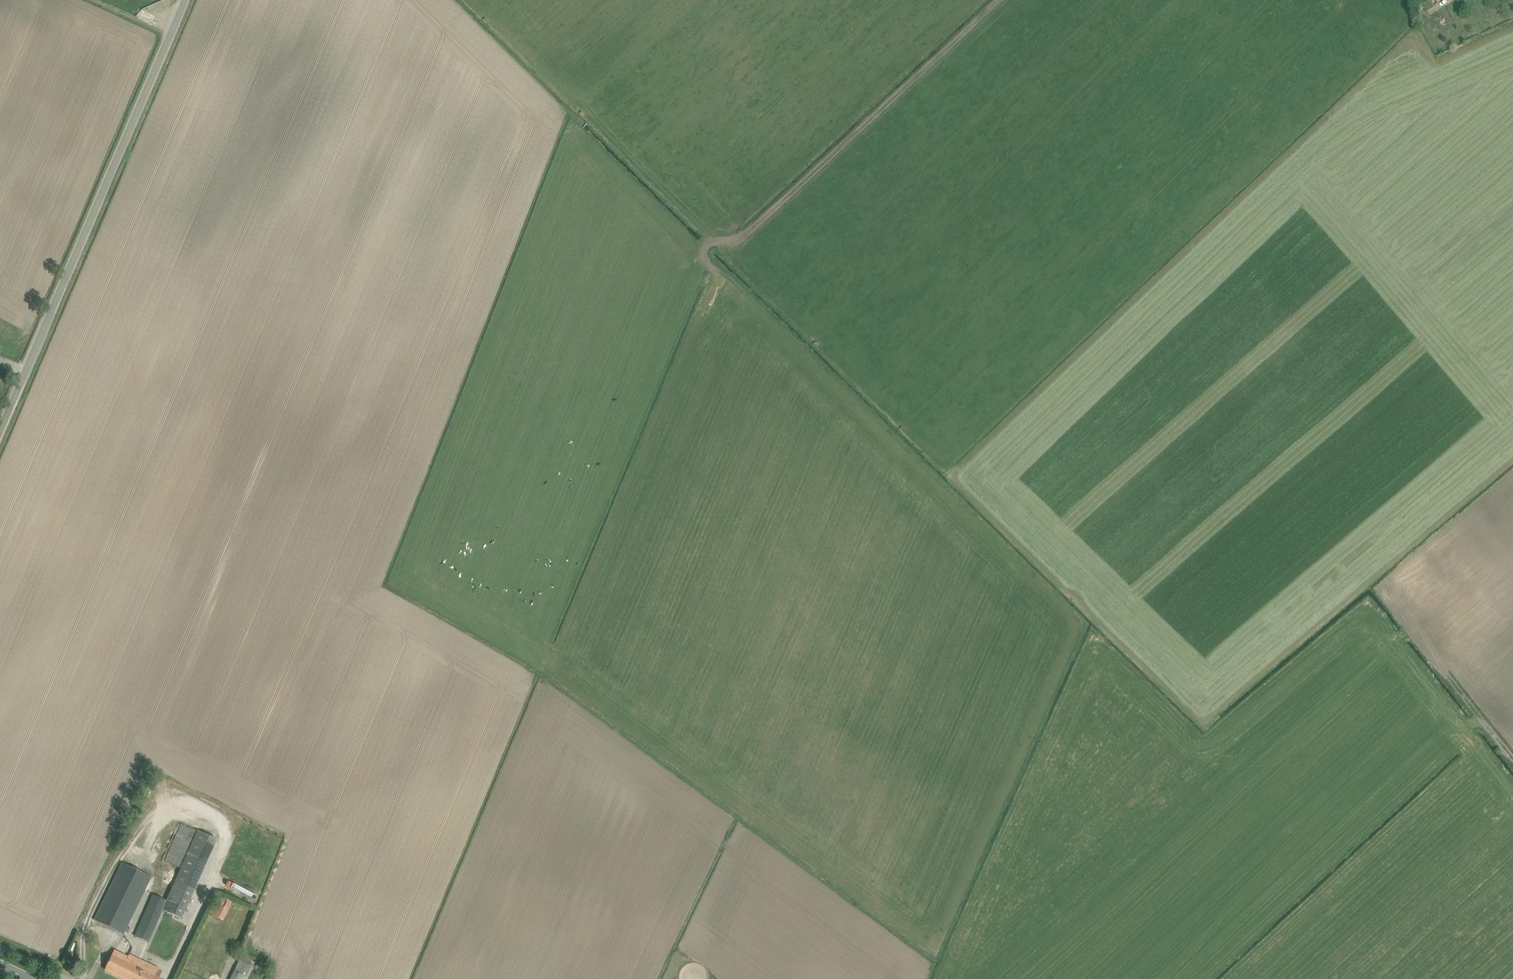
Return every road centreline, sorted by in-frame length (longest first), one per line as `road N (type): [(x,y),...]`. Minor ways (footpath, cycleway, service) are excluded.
road 1 (unclassified): [(0,429),(184,0)]

